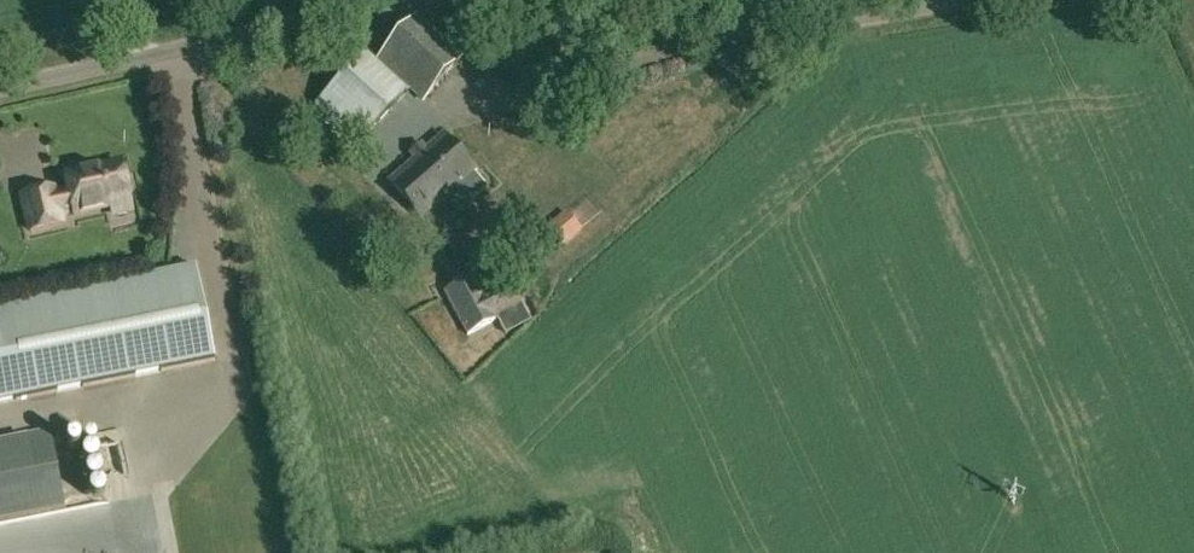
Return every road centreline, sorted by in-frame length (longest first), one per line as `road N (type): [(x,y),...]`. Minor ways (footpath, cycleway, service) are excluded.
road 1 (unclassified): [(0,90),(419,0)]
road 2 (unclassified): [(660,0),(789,24),(870,17)]

